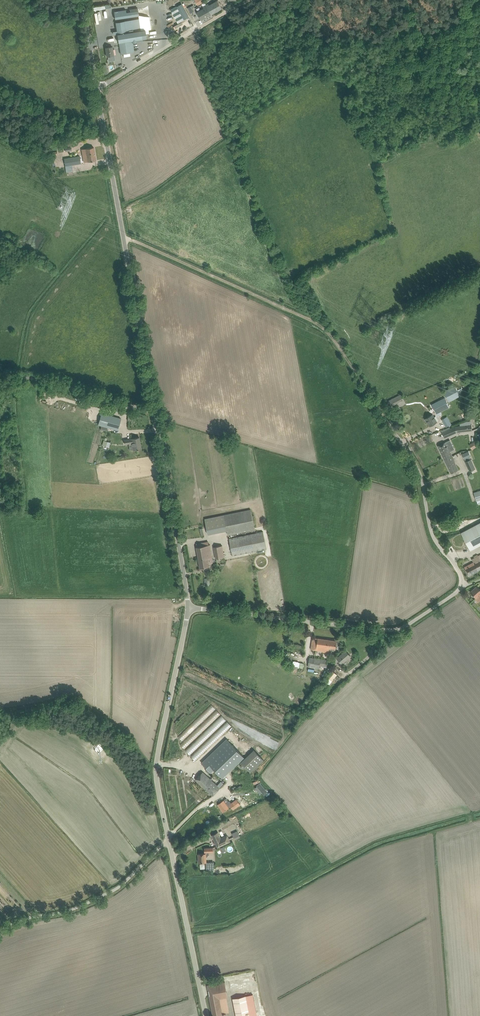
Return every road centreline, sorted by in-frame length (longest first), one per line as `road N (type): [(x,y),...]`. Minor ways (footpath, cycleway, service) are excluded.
road 1 (unclassified): [(188,607),(391,631),(458,591),(460,571),(434,538),(420,473),(397,435)]
road 2 (track): [(397,435),(327,332),(123,238)]
road 3 (unclassified): [(155,411),(97,89)]
road 4 (unclassified): [(169,842),(157,763),(188,607)]
road 5 (unclassified): [(188,607),(155,411)]
road 6 (unclassified): [(206,1015),(169,842)]
road 7 (unclassified): [(27,919),(106,893),(169,842)]
road 8 (unclassified): [(155,411),(39,379),(0,378)]
road 9 (unclassified): [(97,89),(225,13)]

